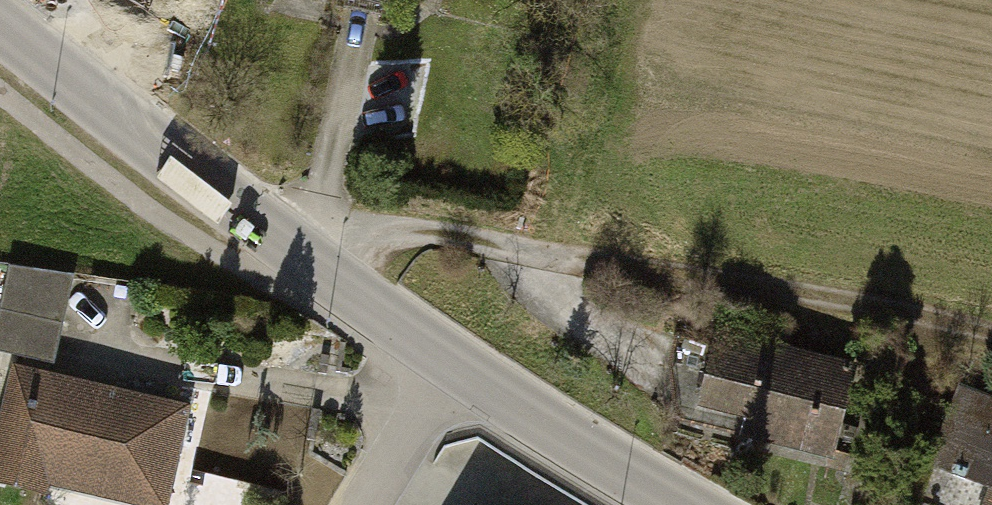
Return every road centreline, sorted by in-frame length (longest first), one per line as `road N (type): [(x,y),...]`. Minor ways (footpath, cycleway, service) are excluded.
road 1 (track): [(318,214),(991,329)]
road 2 (tertiary): [(0,27),(450,355)]
road 3 (tertiary): [(450,355),(696,504)]
road 4 (residential): [(450,355),(364,504)]

